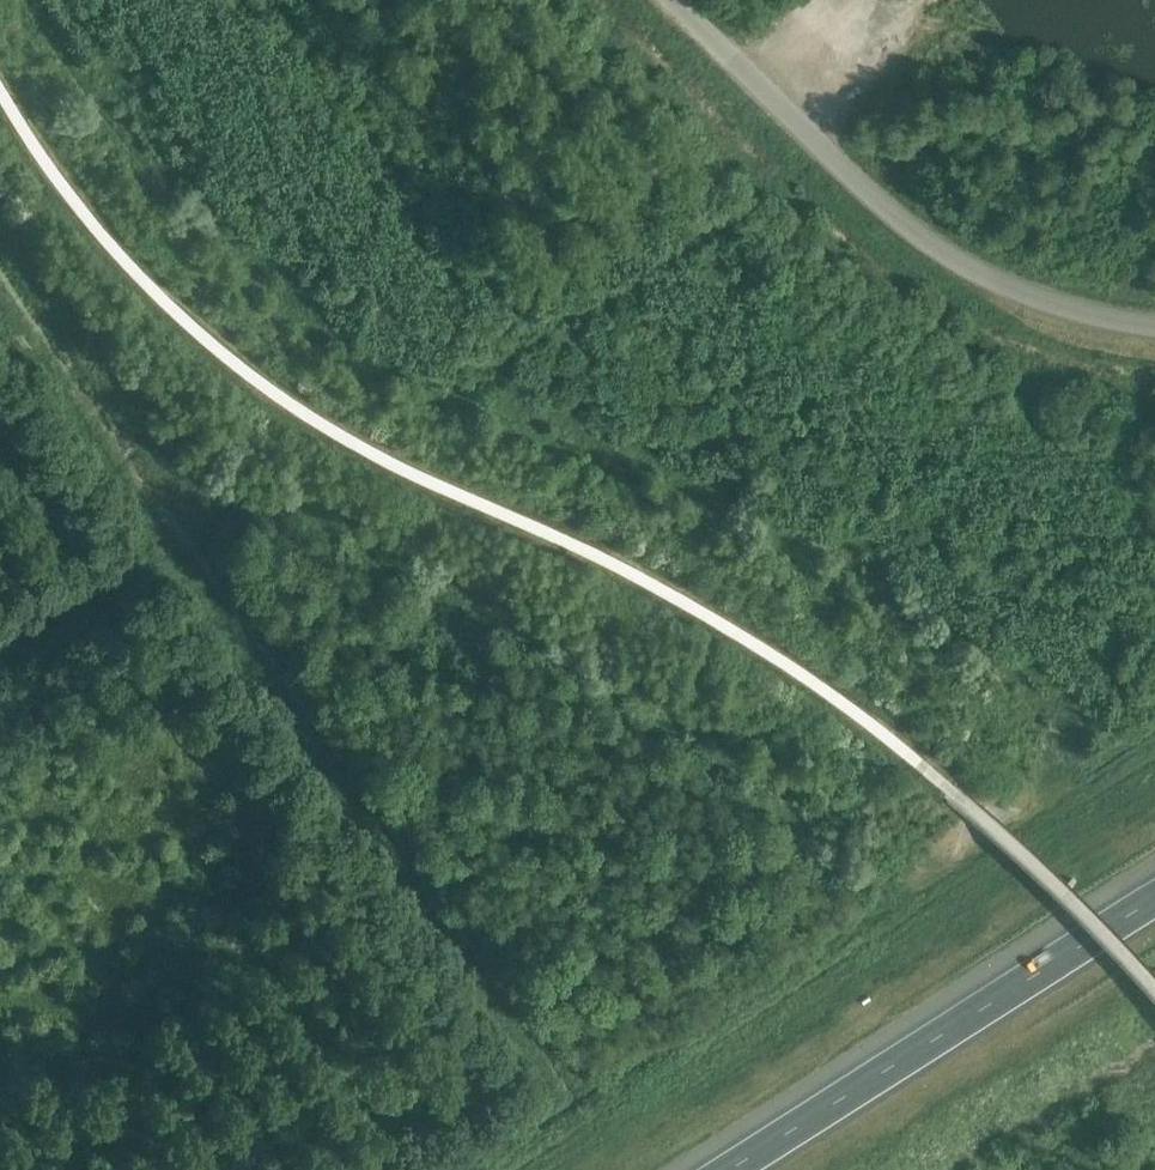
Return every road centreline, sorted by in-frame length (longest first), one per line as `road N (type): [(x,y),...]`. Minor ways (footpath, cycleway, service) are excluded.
road 1 (tertiary): [(673,0),(848,176),(944,252),(1050,303),(1154,325)]
road 2 (motorway): [(1154,900),(732,1169)]

